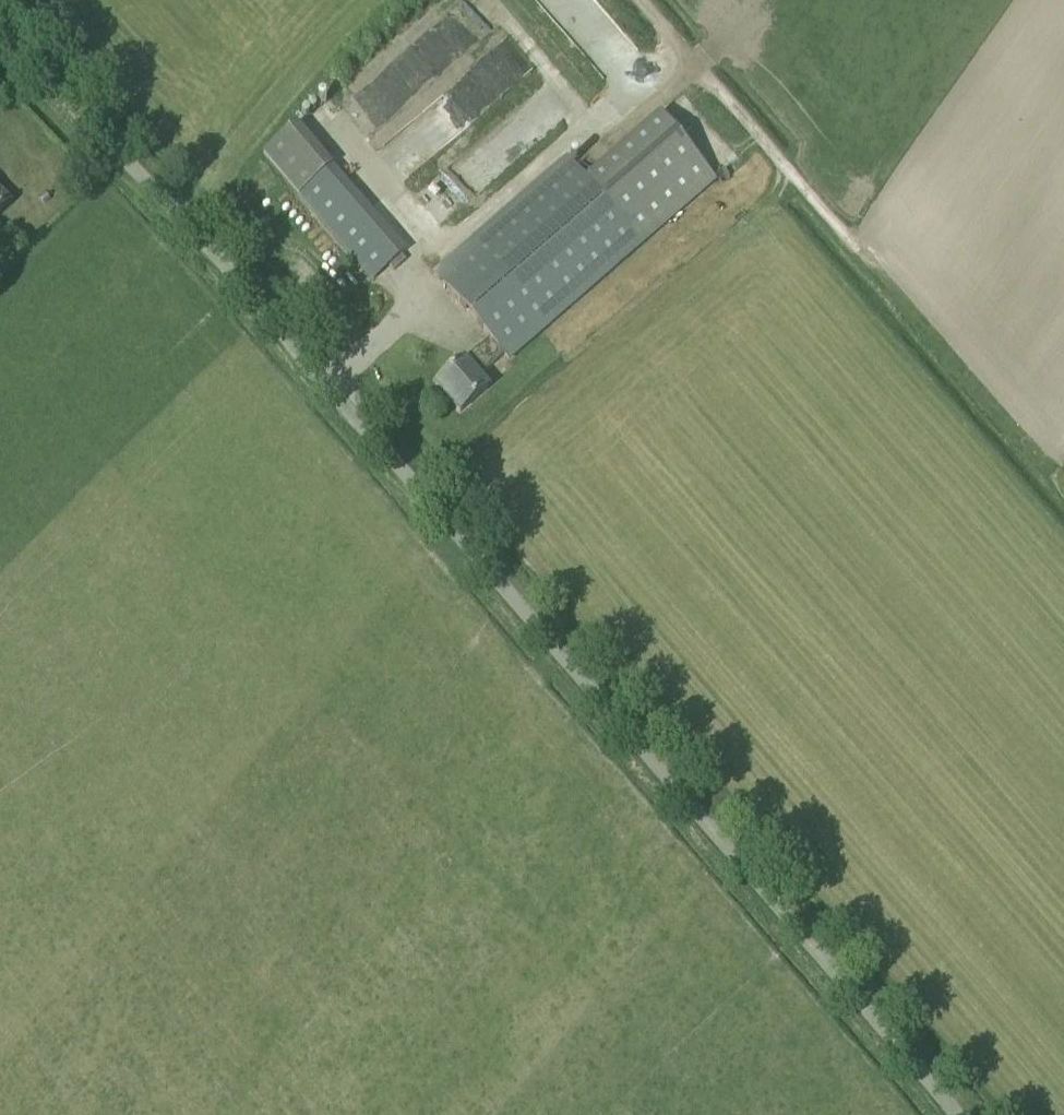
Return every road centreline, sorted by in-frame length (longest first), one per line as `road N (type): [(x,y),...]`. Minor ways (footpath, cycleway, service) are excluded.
road 1 (unclassified): [(957,1114),(176,211),(0,30)]
road 2 (track): [(1063,494),(637,0)]

